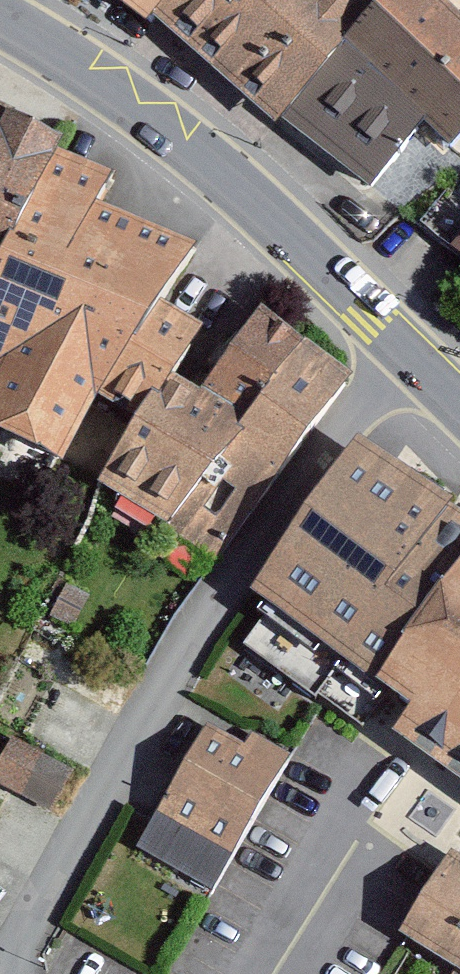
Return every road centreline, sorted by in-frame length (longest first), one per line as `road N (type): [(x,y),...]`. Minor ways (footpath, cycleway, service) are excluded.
road 1 (unclassified): [(8,973),(184,645),(413,348)]
road 2 (secondary): [(413,348),(285,217),(109,80),(0,18)]

